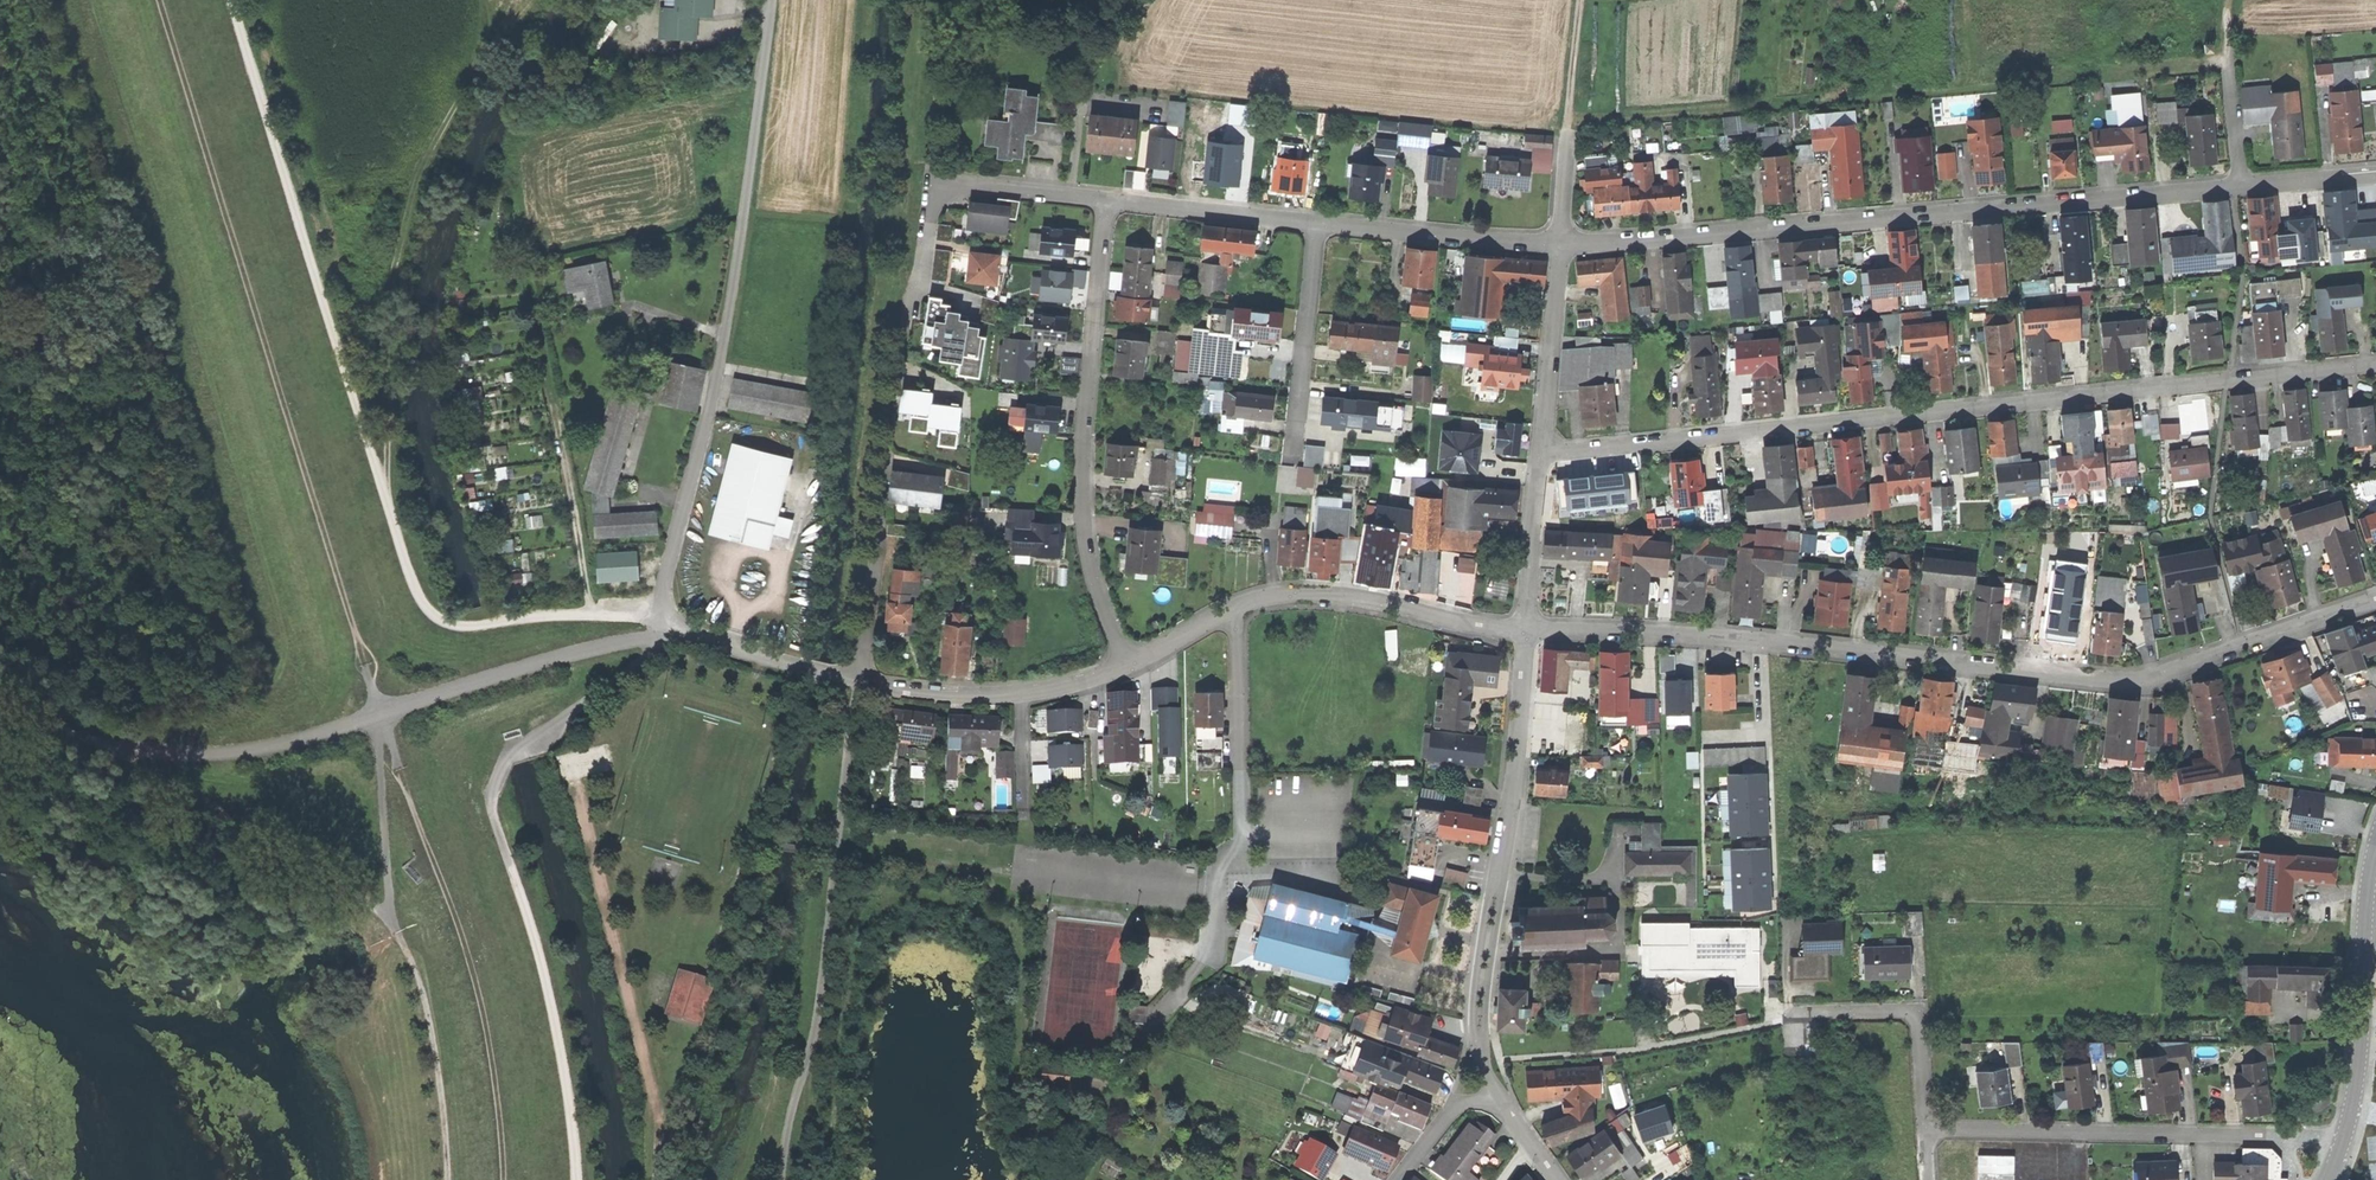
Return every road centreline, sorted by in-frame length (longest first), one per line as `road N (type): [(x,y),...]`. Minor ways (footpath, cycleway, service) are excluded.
road 1 (track): [(543,735),(639,662),(669,625),(615,617),(471,625),(427,607),(230,0)]
road 2 (residential): [(2375,605),(2149,682),(2111,683),(1761,643),(1530,634)]
road 3 (residential): [(1543,451),(2375,365)]
road 4 (track): [(159,0),(381,714)]
road 5 (residential): [(1562,245),(2241,188)]
road 6 (residential): [(863,677),(896,385),(936,202),(949,189),(1108,203)]
road 7 (track): [(669,625),(664,592),(721,361),(772,0)]
road 8 (track): [(387,497),(397,254),(423,170),(476,79),(488,43),(484,0)]
road 9 (track): [(502,1179),(467,957),(381,714)]
road 10 (track): [(575,1179),(571,1111),(541,961),(492,799),(511,751),(543,735)]
road 11 (residential): [(1108,203),(1082,465),(1096,594),(1128,666)]
road 12 (residential): [(1530,634),(1480,1027),(1497,1097)]
road 13 (track): [(655,1179),(659,1126),(573,768),(562,746),(543,735)]
road 14 (track): [(0,715),(62,758),(391,915)]
road 15 (residential): [(1926,1128),(2276,1135),(2337,1157)]
road 16 (track): [(381,714),(293,741),(188,753),(95,743),(0,706)]
road 17 (residential): [(1237,612),(1243,840),(1230,872),(1218,878),(1210,958)]
road 18 (primary): [(2337,1157),(2355,1090),(2375,842)]
road 19 (track): [(669,625),(381,714)]
road 20 (residential): [(1530,634),(1323,594),(1275,595),(1237,612)]
road 21 (track): [(391,915),(426,1007),(447,1179)]
road 22 (residential): [(1926,1128),(1917,1013),(1797,1018),(1798,1047)]
road 23 (track): [(594,618),(547,376)]
road 24 (residential): [(1318,227),(1562,245)]
road 25 (residential): [(1318,227),(1294,452)]
road 26 (track): [(927,224),(937,0)]
road 27 (residential): [(1108,203),(1318,227)]
road 28 (track): [(1123,0),(1083,78),(1071,199)]
road 29 (residential): [(1562,245),(1543,451)]
road 30 (track): [(391,915),(381,714)]
road 31 (residential): [(863,677),(669,625)]
road 32 (residential): [(1543,451),(1530,634)]
road 33 (residential): [(1021,698),(953,698),(863,677)]
road 34 (track): [(1580,0),(1567,137)]
road 35 (residential): [(2241,188),(2375,177)]
road 36 (residential): [(1497,1097),(1449,1115),(1399,1179)]
road 37 (residential): [(1237,612),(1128,666)]
road 38 (residential): [(2241,188),(2230,67)]

